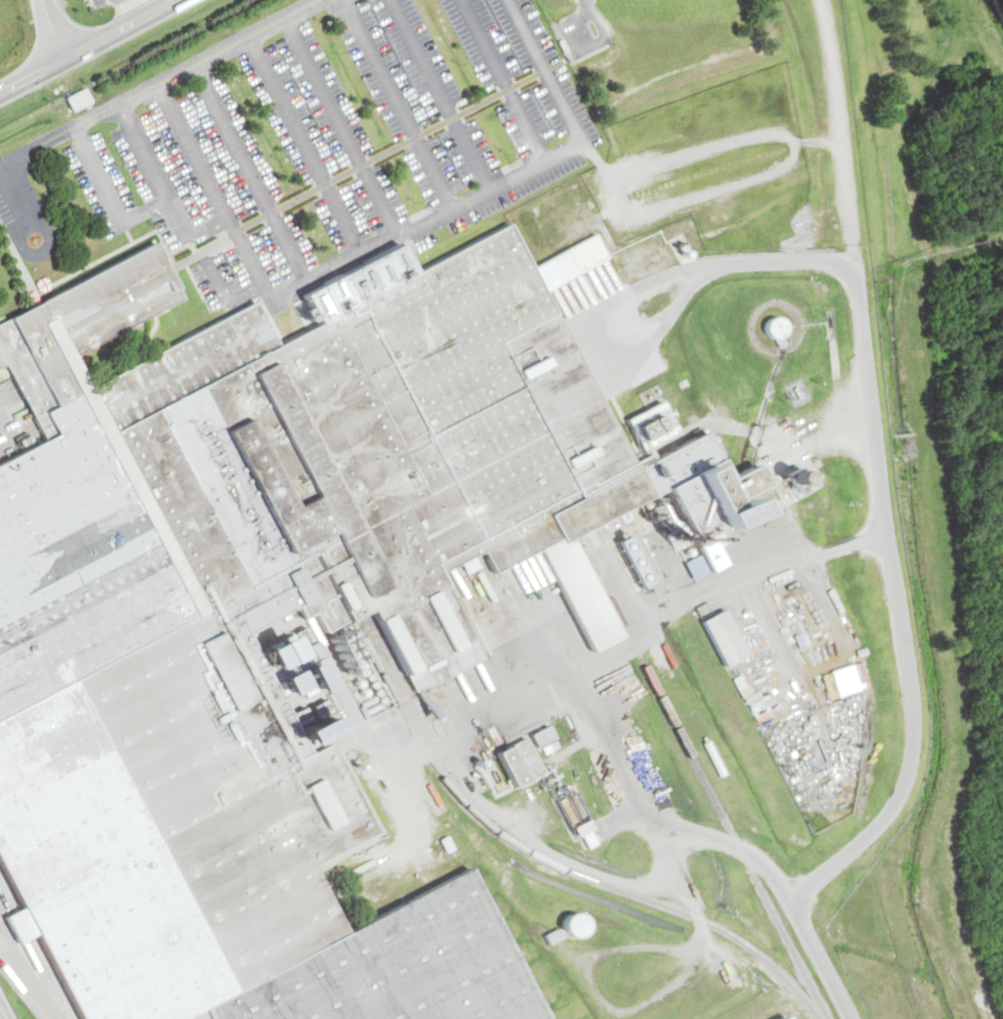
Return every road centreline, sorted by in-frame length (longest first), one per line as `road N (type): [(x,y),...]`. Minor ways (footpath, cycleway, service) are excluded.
road 1 (secondary): [(0,95),(177,0)]

